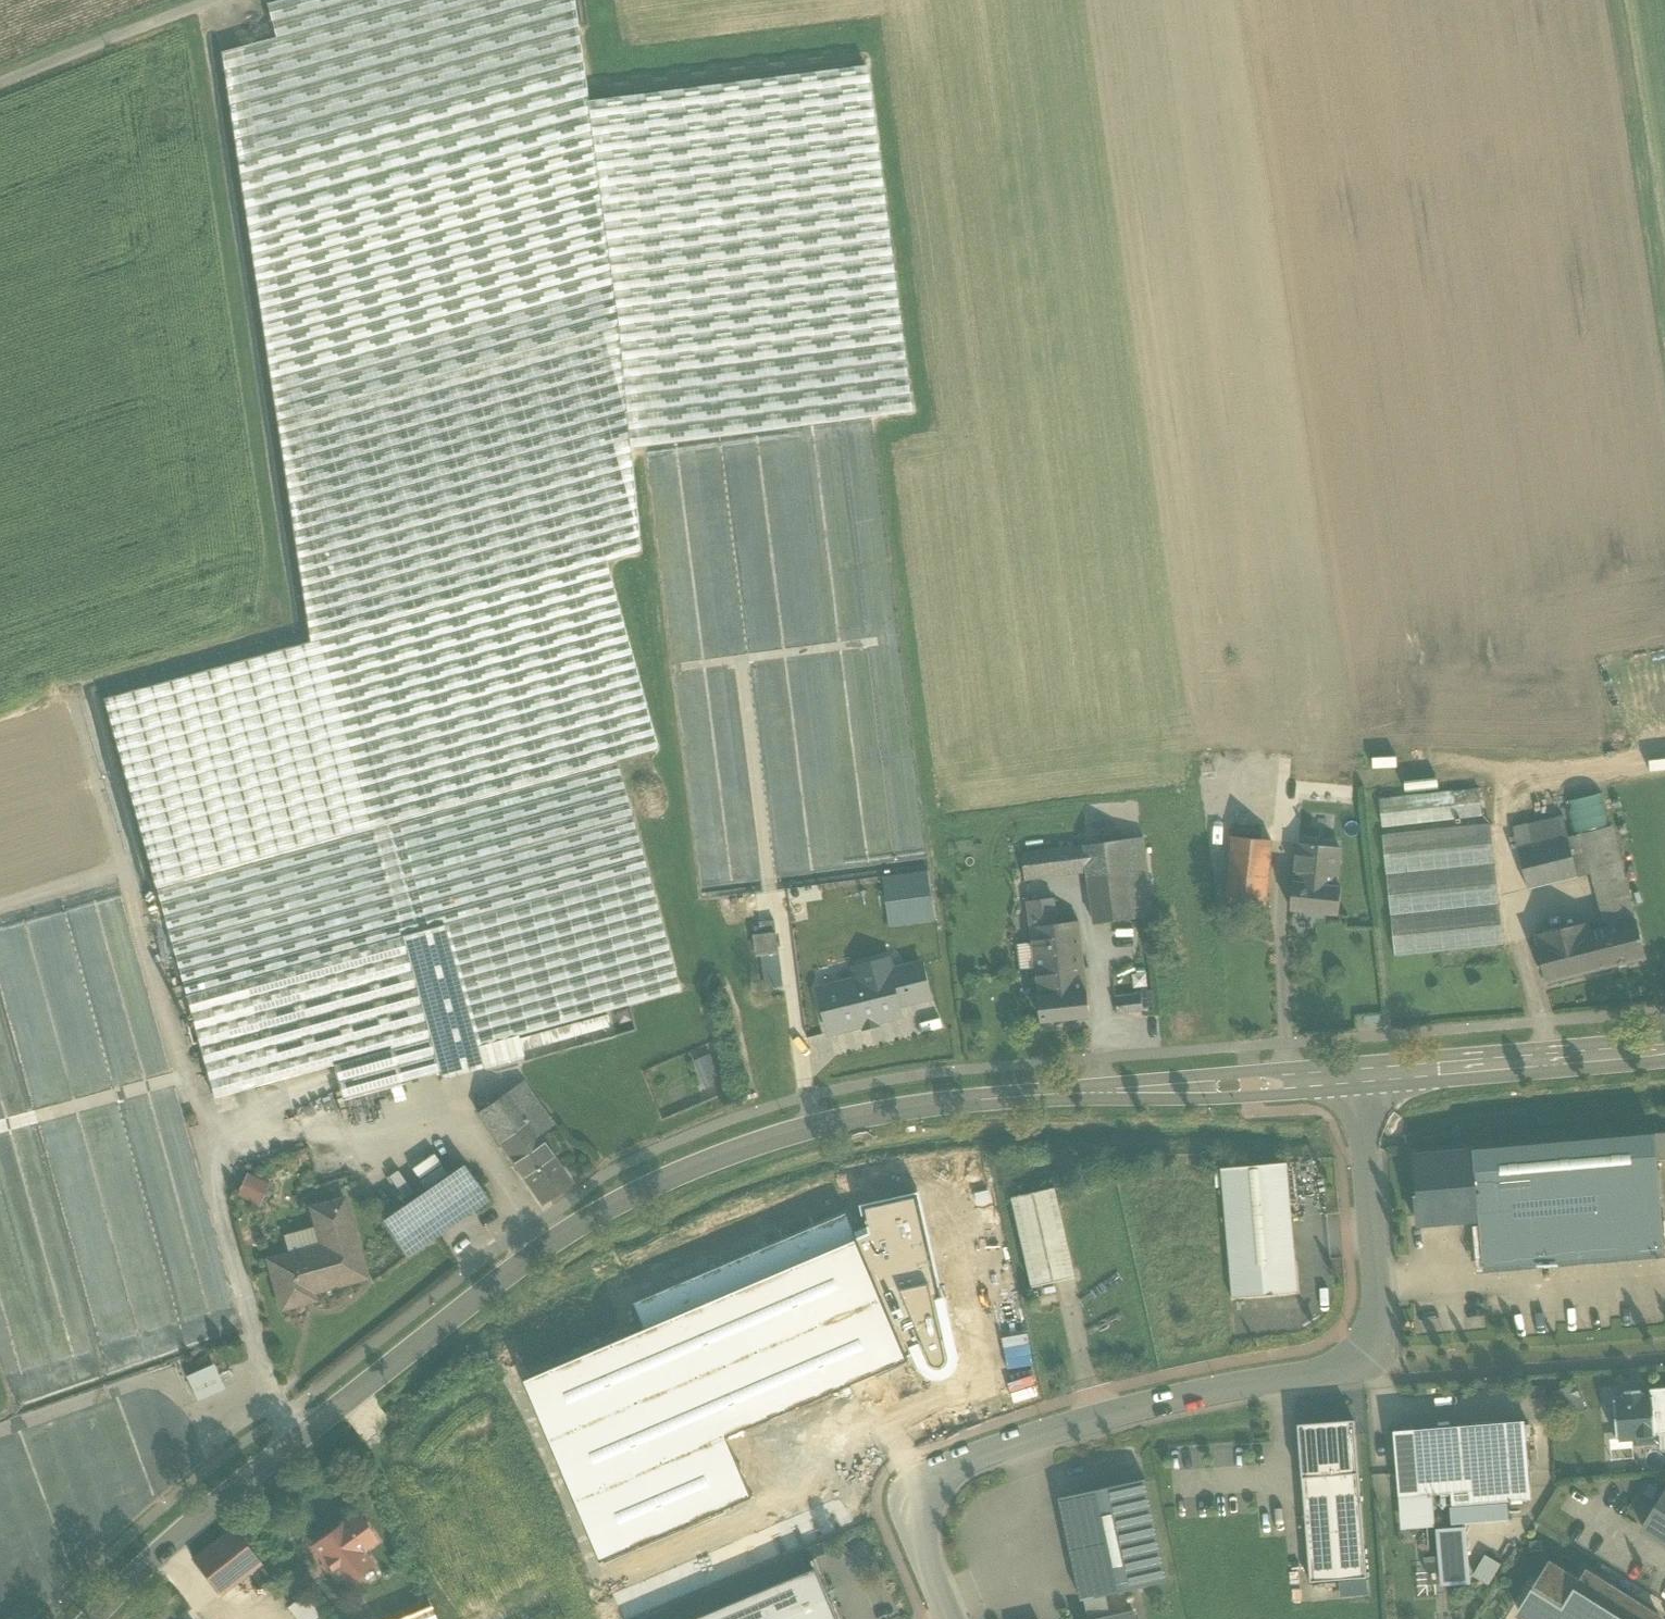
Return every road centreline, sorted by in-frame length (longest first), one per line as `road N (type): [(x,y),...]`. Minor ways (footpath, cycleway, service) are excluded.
road 1 (tertiary): [(101,1618),(135,1579),(639,1192),(759,1144),(914,1108),(1359,1076)]
road 2 (unclassified): [(1359,1076),(1377,1316),(1365,1353),(1345,1369),(1114,1413),(960,1463),(929,1493),(920,1534),(949,1618)]
road 3 (tertiary): [(1359,1076),(1664,1049)]
road 4 (track): [(1396,750),(1513,775),(1603,775),(1664,764)]
road 5 (track): [(0,77),(183,0)]

